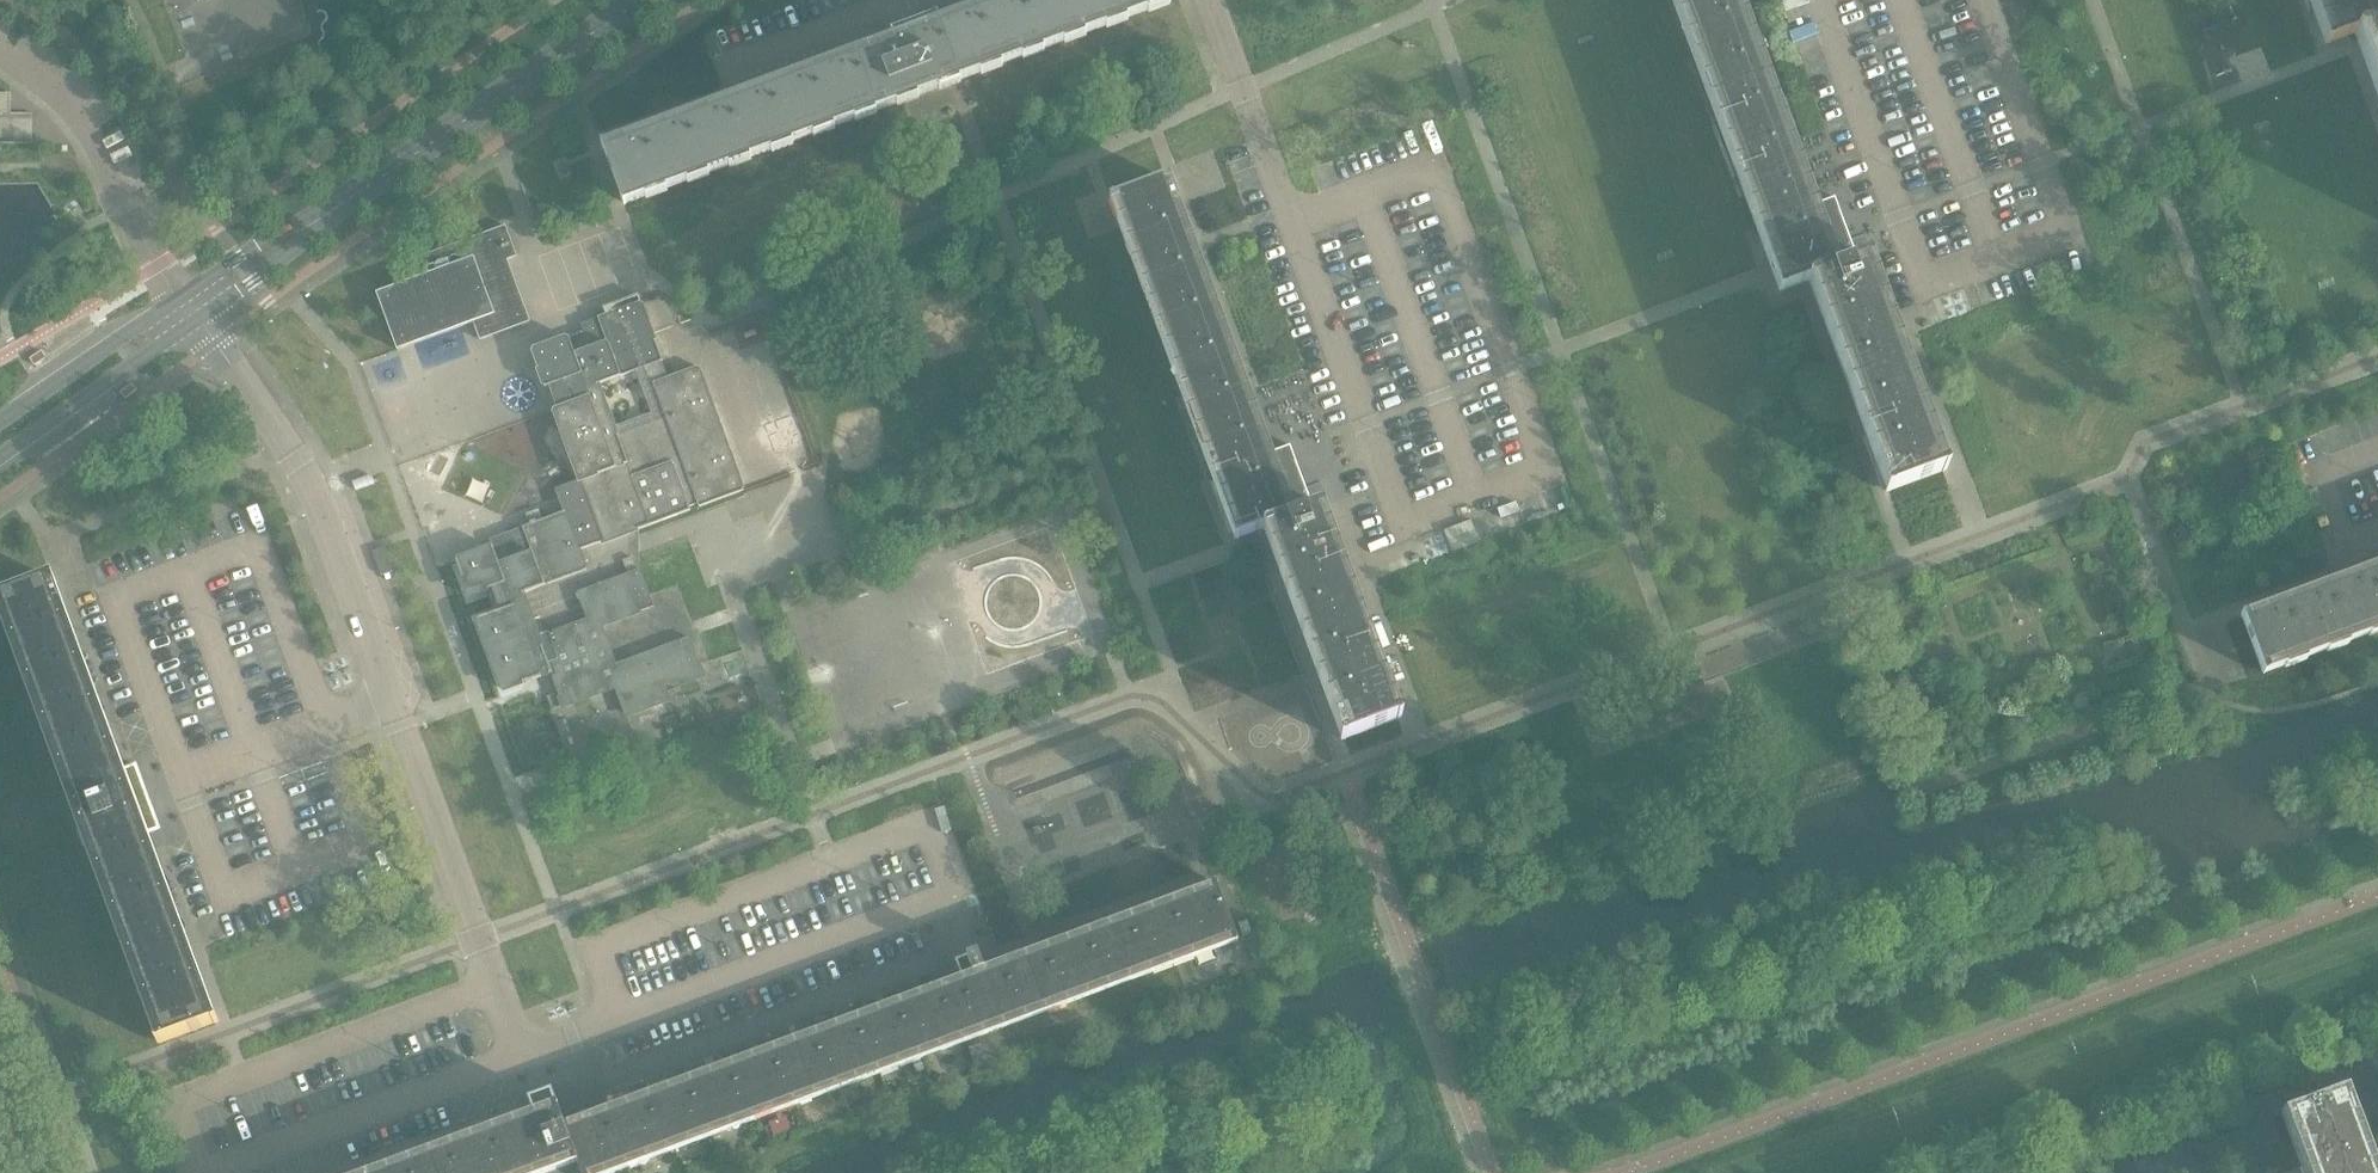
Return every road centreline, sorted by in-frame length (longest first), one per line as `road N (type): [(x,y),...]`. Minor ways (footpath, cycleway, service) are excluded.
road 1 (residential): [(479,939),(312,487),(199,320)]
road 2 (residential): [(1405,525),(1212,0)]
road 3 (tertiary): [(338,207),(644,0)]
road 4 (residential): [(1820,0),(1926,285)]
road 5 (residential): [(0,54),(66,105),(88,133),(159,267)]
road 6 (tertiary): [(0,458),(199,320)]
road 7 (tertiary): [(181,299),(0,425)]
road 8 (residential): [(724,65),(897,0)]
road 9 (track): [(820,473),(825,462),(815,424),(764,301)]
road 10 (tertiary): [(338,207),(258,246),(181,299)]
road 11 (tertiary): [(199,320),(301,246),(338,207)]
road 12 (residential): [(479,939),(522,1054)]

